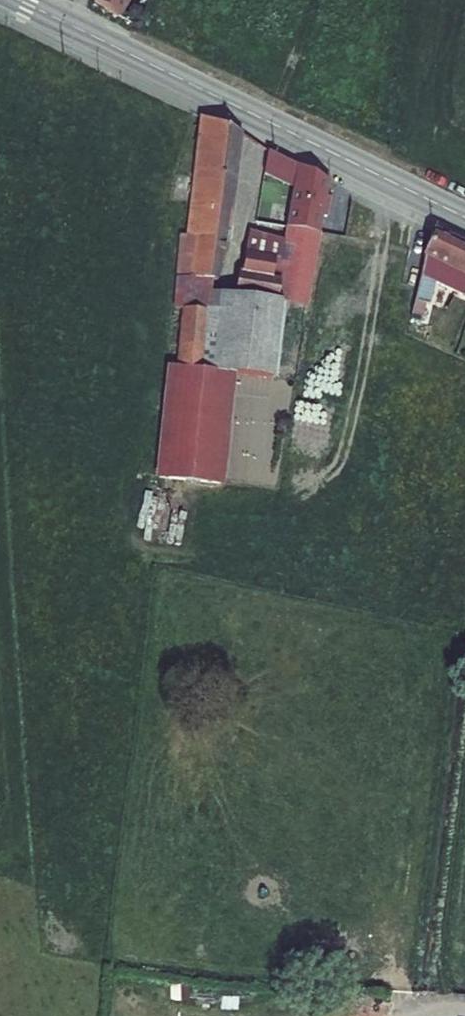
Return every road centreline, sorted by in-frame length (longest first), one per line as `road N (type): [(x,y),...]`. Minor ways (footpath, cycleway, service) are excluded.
road 1 (tertiary): [(464,216),(19,0)]

